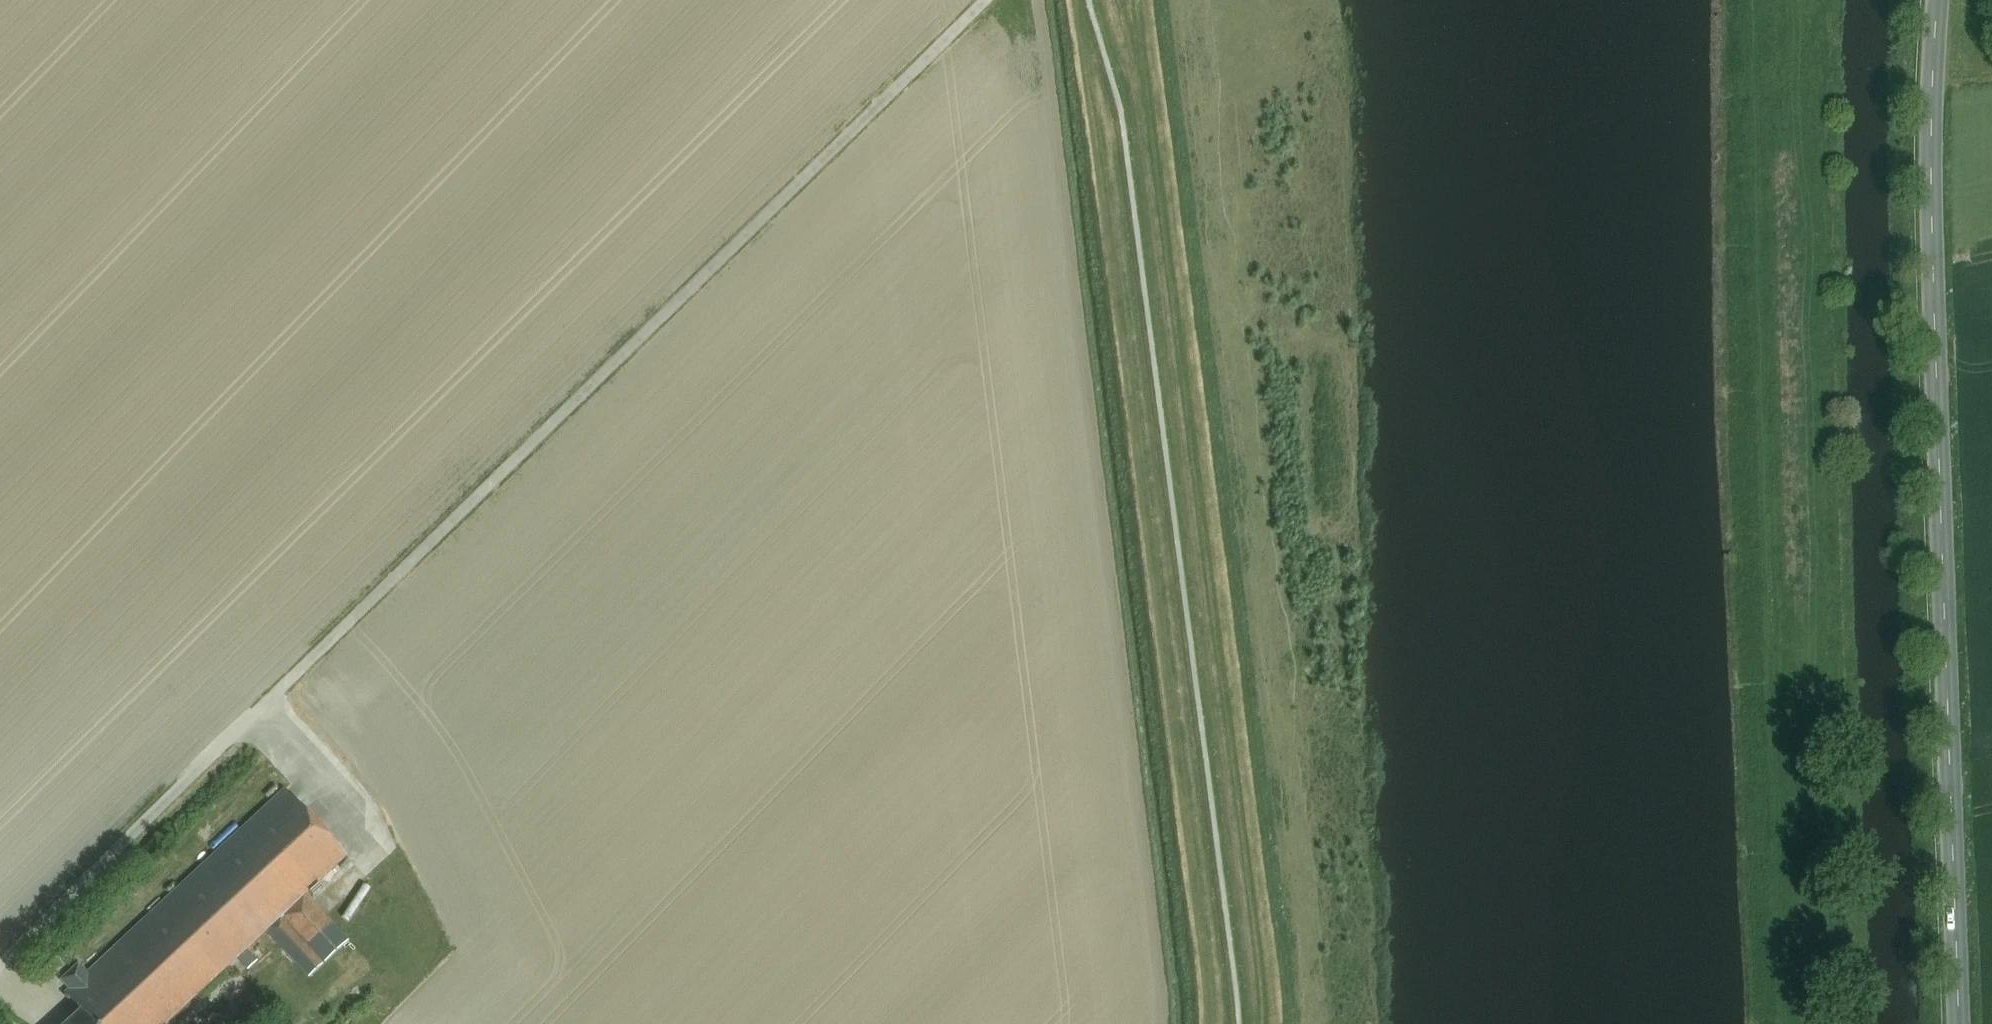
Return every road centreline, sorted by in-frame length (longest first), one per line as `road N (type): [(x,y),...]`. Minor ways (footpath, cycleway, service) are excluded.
road 1 (tertiary): [(1940,0),(1932,274),(1959,1023)]

